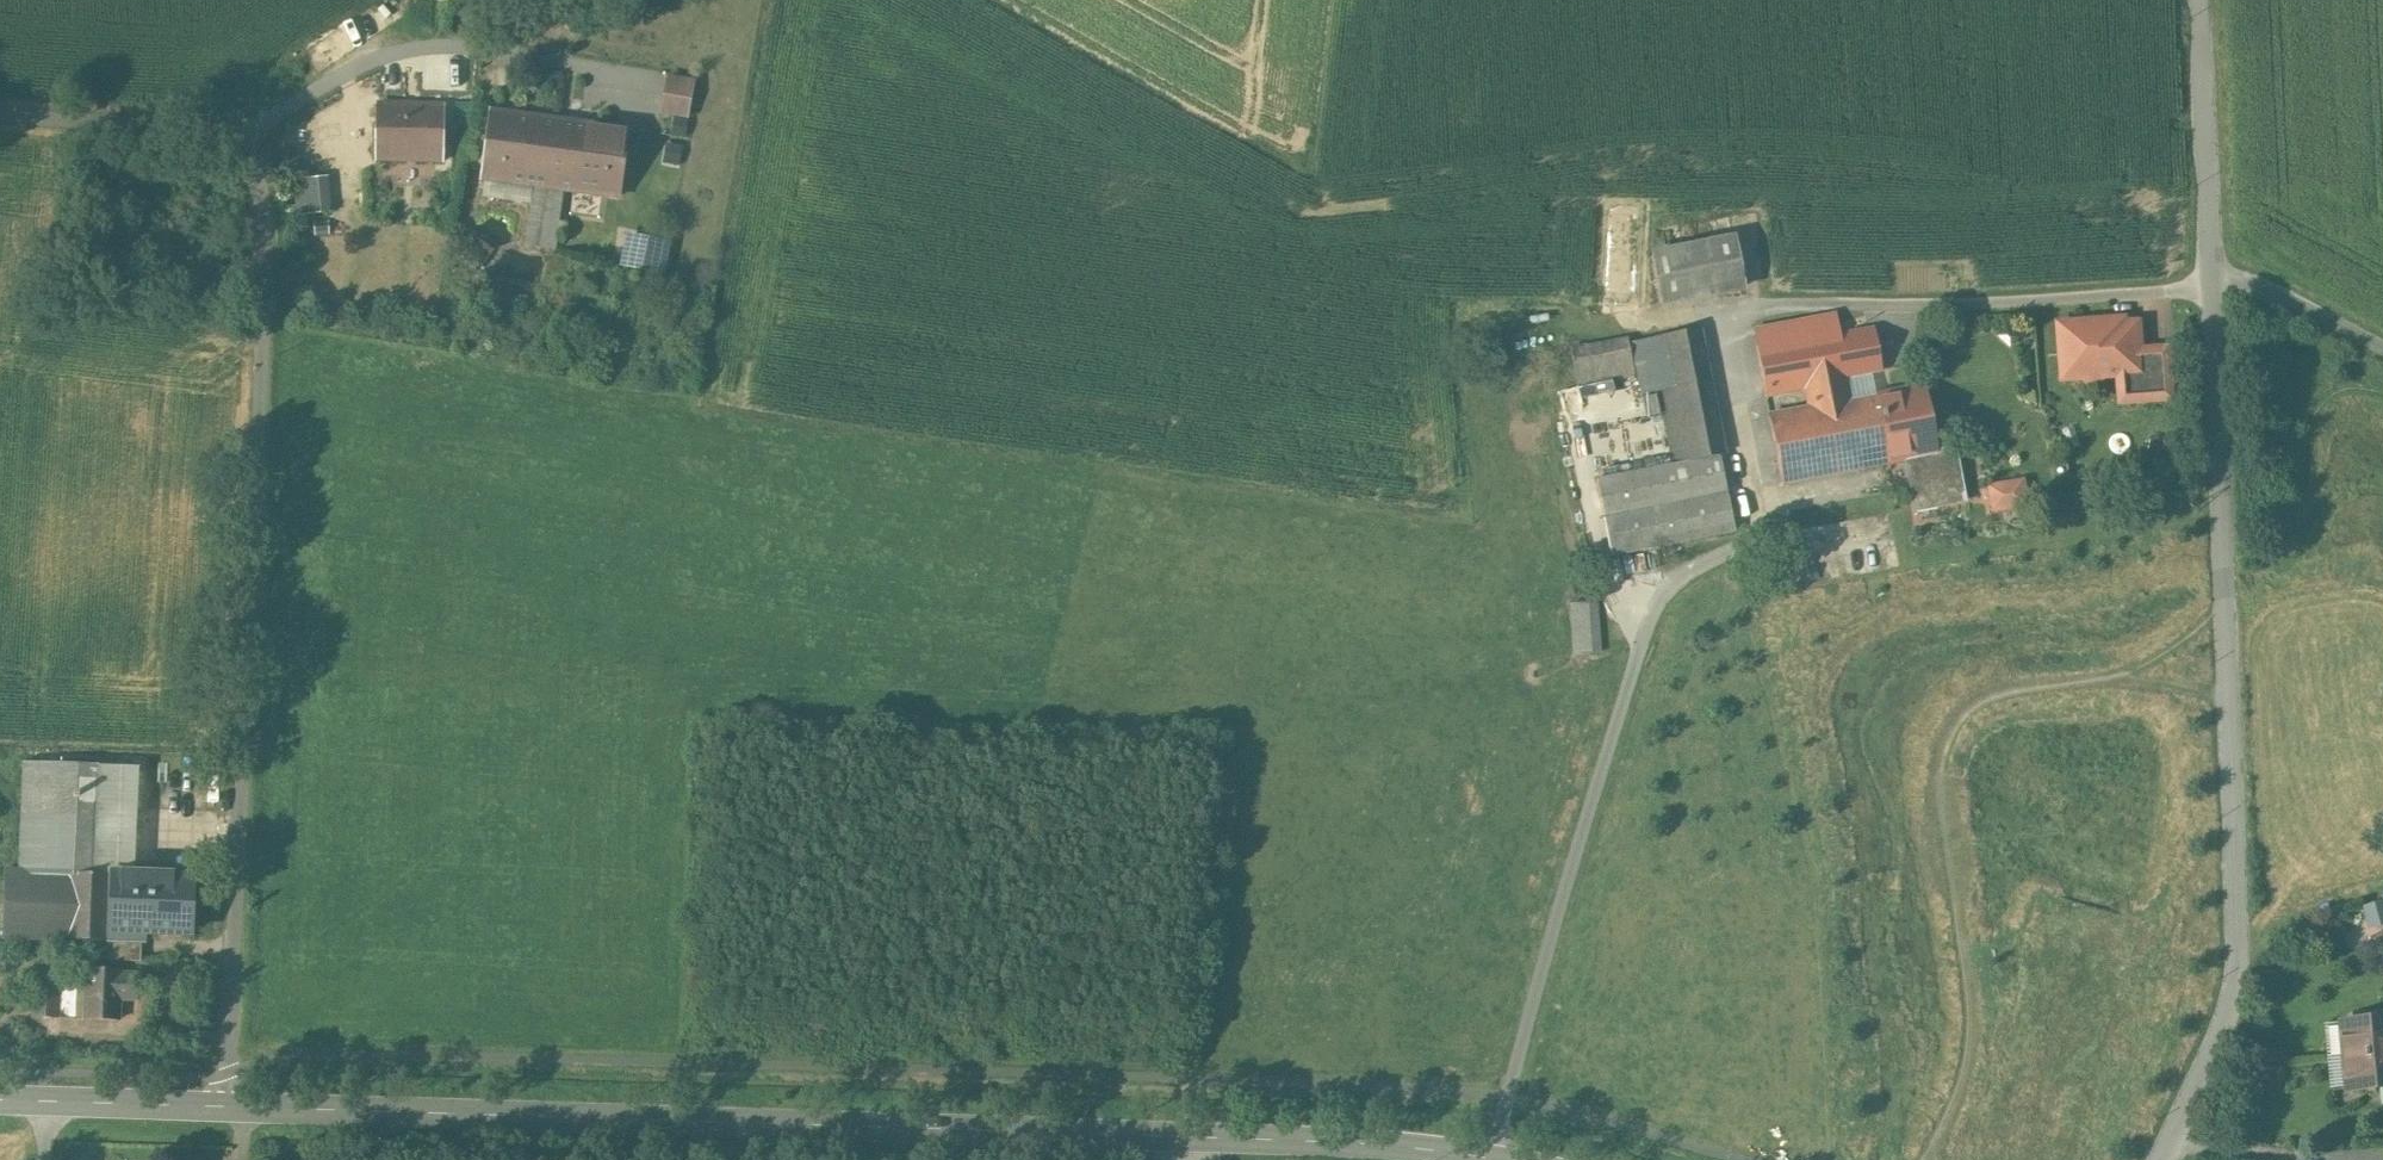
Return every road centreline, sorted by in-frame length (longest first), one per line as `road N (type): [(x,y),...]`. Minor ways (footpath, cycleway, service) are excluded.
road 1 (tertiary): [(223,1108),(1337,1144),(1492,1159)]
road 2 (unclassified): [(223,1108),(265,211),(237,141),(208,131),(0,115)]
road 3 (residential): [(2166,1159),(2233,1004),(2241,958),(2212,287)]
road 4 (residential): [(2212,287),(2200,0)]
road 5 (tertiary): [(0,1101),(223,1108)]
road 6 (residential): [(2212,287),(2259,288),(2382,350)]

